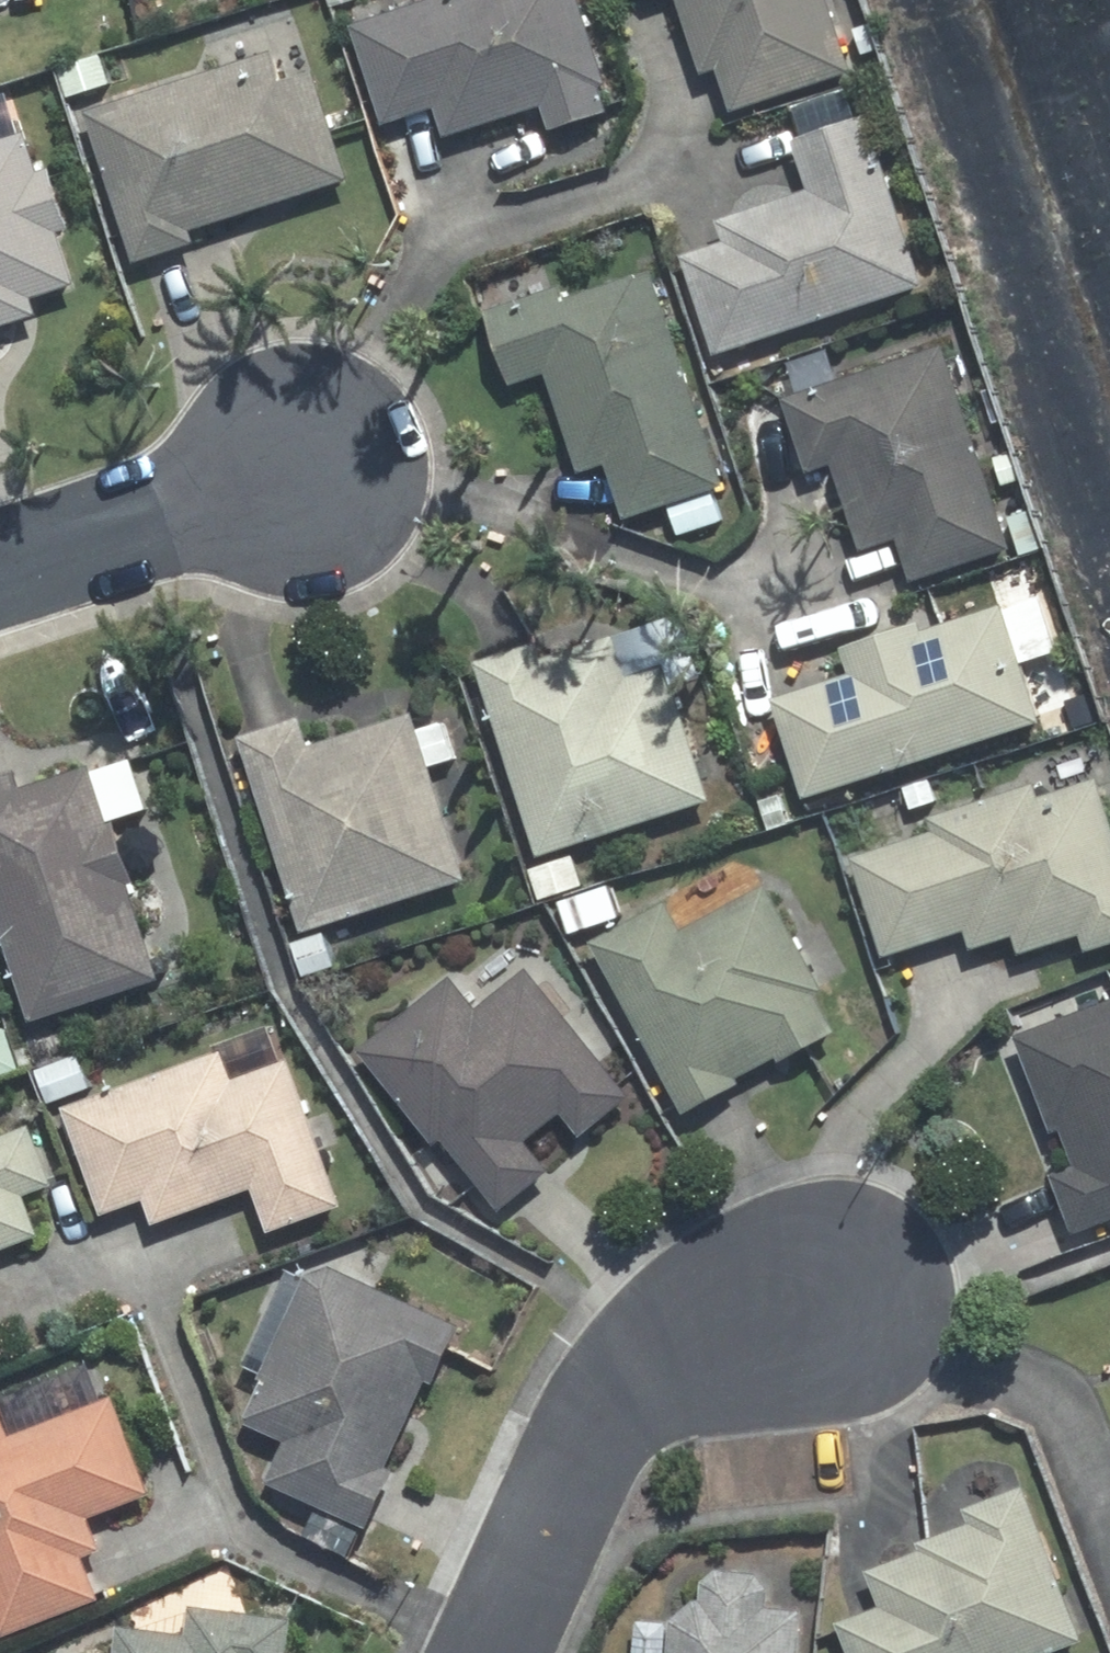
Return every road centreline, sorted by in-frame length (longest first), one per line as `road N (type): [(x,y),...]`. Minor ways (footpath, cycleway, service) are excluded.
road 1 (residential): [(484,1652),(605,1428),(673,1371),(814,1302)]
road 2 (unclassified): [(814,1302),(1061,1404),(1084,1437),(1109,1501)]
road 3 (residential): [(308,475),(0,569)]

